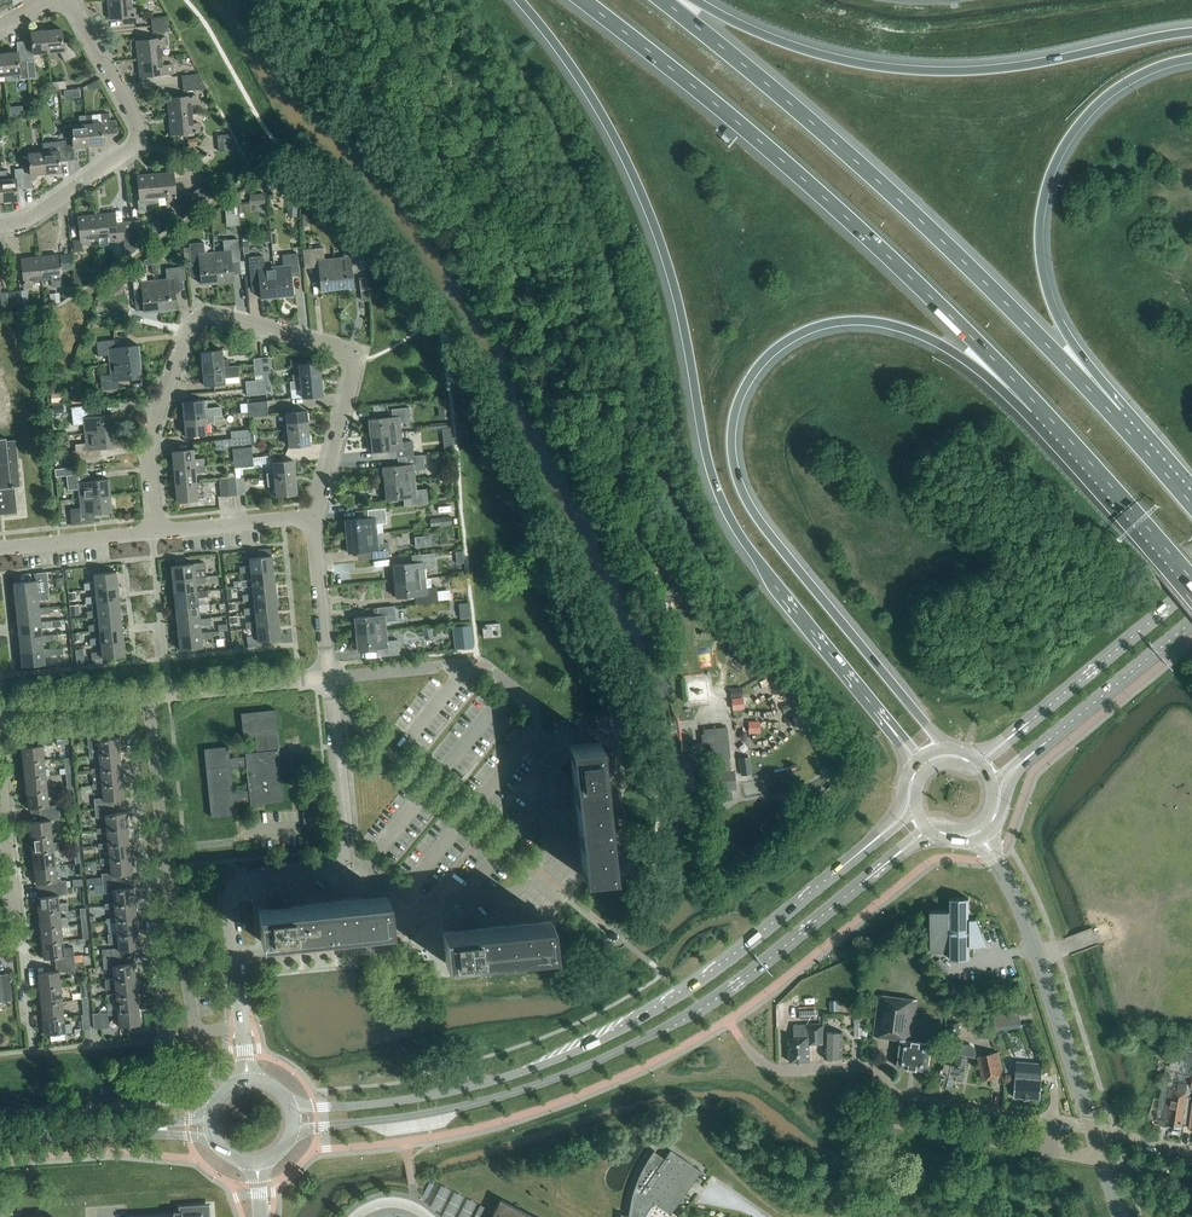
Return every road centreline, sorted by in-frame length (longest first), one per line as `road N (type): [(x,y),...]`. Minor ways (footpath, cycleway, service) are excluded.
road 1 (trunk): [(520,0),(585,87),(648,208),(670,273),(720,502),(776,587),(888,724)]
road 2 (trunk): [(952,749),(744,498),(732,459),(736,412),(776,349),(797,334),(850,320),(927,337),(1044,412)]
road 3 (secondary): [(292,1135),(461,1107),(622,1050),(728,990),(879,869)]
road 4 (secondary): [(860,852),(709,972),(575,1052),(450,1092),(291,1105)]
road 5 (trunk): [(583,0),(864,233),(1044,412)]
road 6 (trunk): [(1117,418),(903,203),(662,0)]
road 7 (residential): [(311,515),(354,374),(350,356),(197,309),(146,434),(154,530)]
road 8 (trunk): [(1191,32),(1007,67),(894,68),(795,46),(689,0)]
road 9 (trunk): [(1117,418),(1052,304),(1041,249),(1045,192),(1058,157),(1098,104),(1156,67),(1191,58)]
road 10 (unclassified): [(535,868),(547,841),(535,710),(528,699),(485,663),(326,676)]
road 11 (unclassified): [(198,1028),(146,695)]
road 12 (residential): [(0,225),(27,220),(90,176),(127,143),(132,124),(67,7),(50,0)]
road 13 (unclassified): [(993,854),(1016,894),(1093,1129)]
road 14 (unclassified): [(244,1024),(238,882),(343,859)]
road 15 (trunk): [(1044,412),(1191,580)]
road 16 (unclassified): [(535,868),(517,890),(429,902),(405,899),(343,859)]
road 17 (secondary): [(1191,587),(1029,722)]
road 18 (residential): [(1048,1151),(1052,1122),(895,1094)]
road 19 (secondary): [(1046,742),(1191,622)]
road 20 (unclassified): [(343,859),(326,676)]
road 21 (residential): [(895,1094),(900,1125),(1048,1151)]
road 22 (residential): [(748,1049),(774,1070),(864,1067),(895,1094)]
road 23 (residential): [(169,693),(154,530)]
road 24 (residential): [(326,676),(311,515)]
road 25 (unclassified): [(169,693),(326,676)]
road 26 (residential): [(311,515),(154,530)]
road 27 (residential): [(154,530),(0,544)]
road 28 (unclassified): [(146,695),(0,711)]
road 29 (secondary): [(0,1137),(142,1128)]

